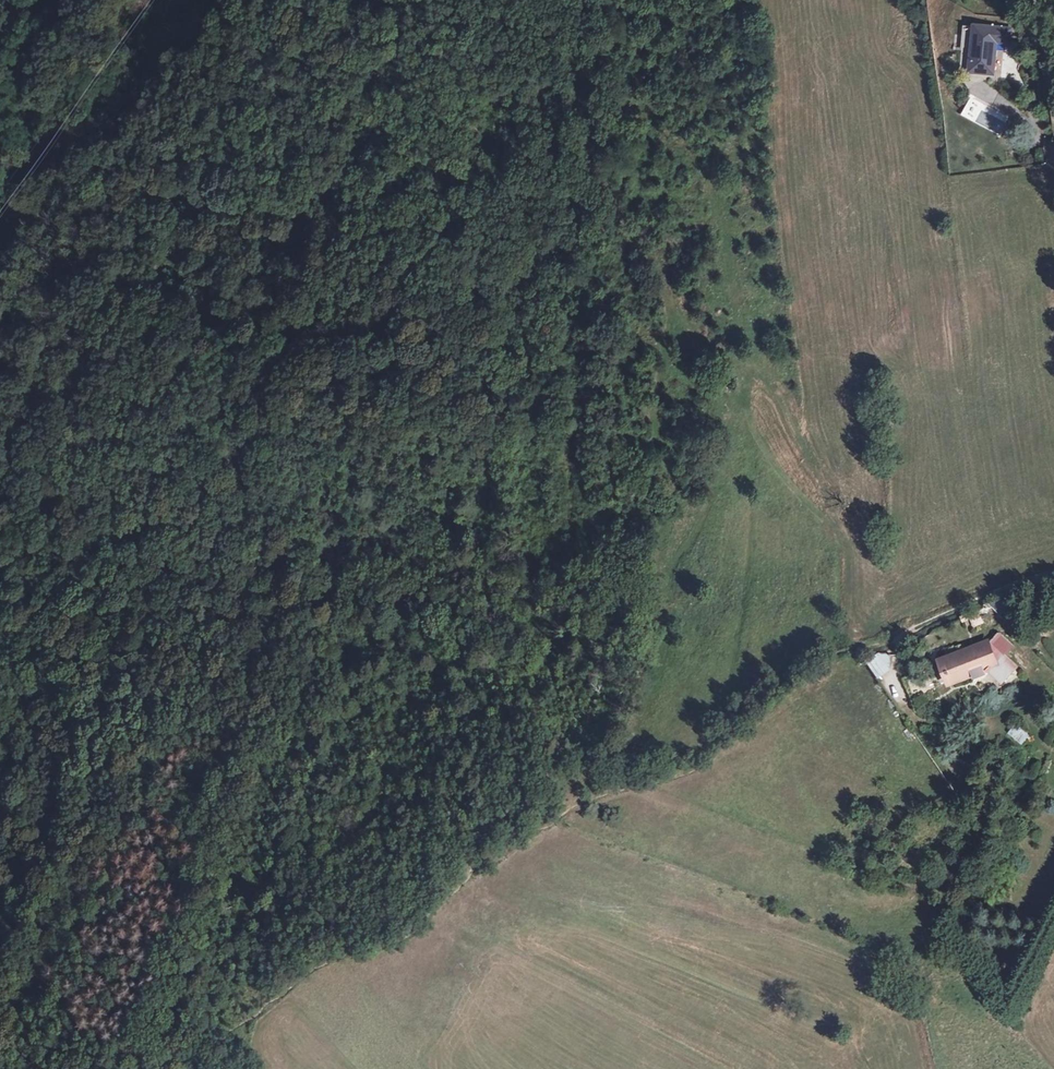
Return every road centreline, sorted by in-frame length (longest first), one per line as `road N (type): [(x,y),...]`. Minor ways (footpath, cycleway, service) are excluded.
road 1 (track): [(856,650),(1053,578)]

